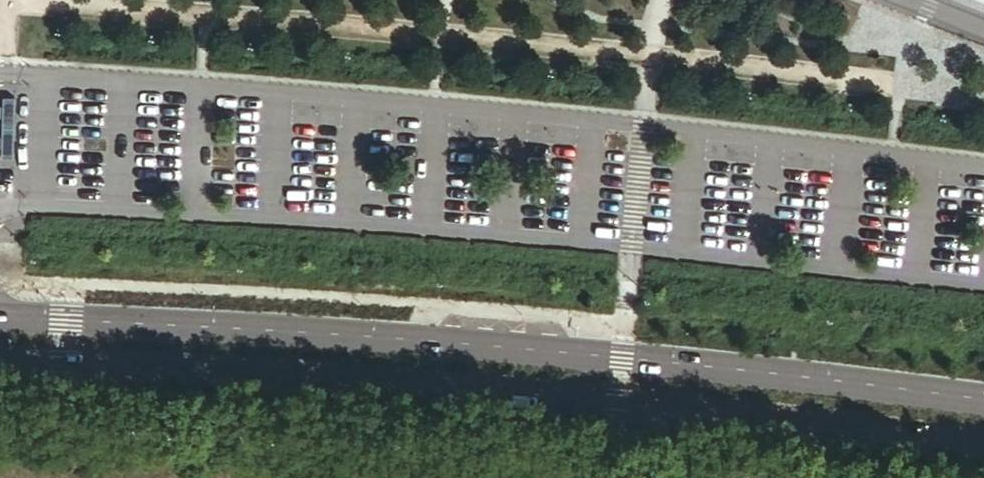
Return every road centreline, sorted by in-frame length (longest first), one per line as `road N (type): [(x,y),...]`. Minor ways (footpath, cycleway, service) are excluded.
road 1 (secondary): [(983,400),(624,358),(0,318)]
road 2 (secondary): [(0,366),(620,406),(983,446)]

